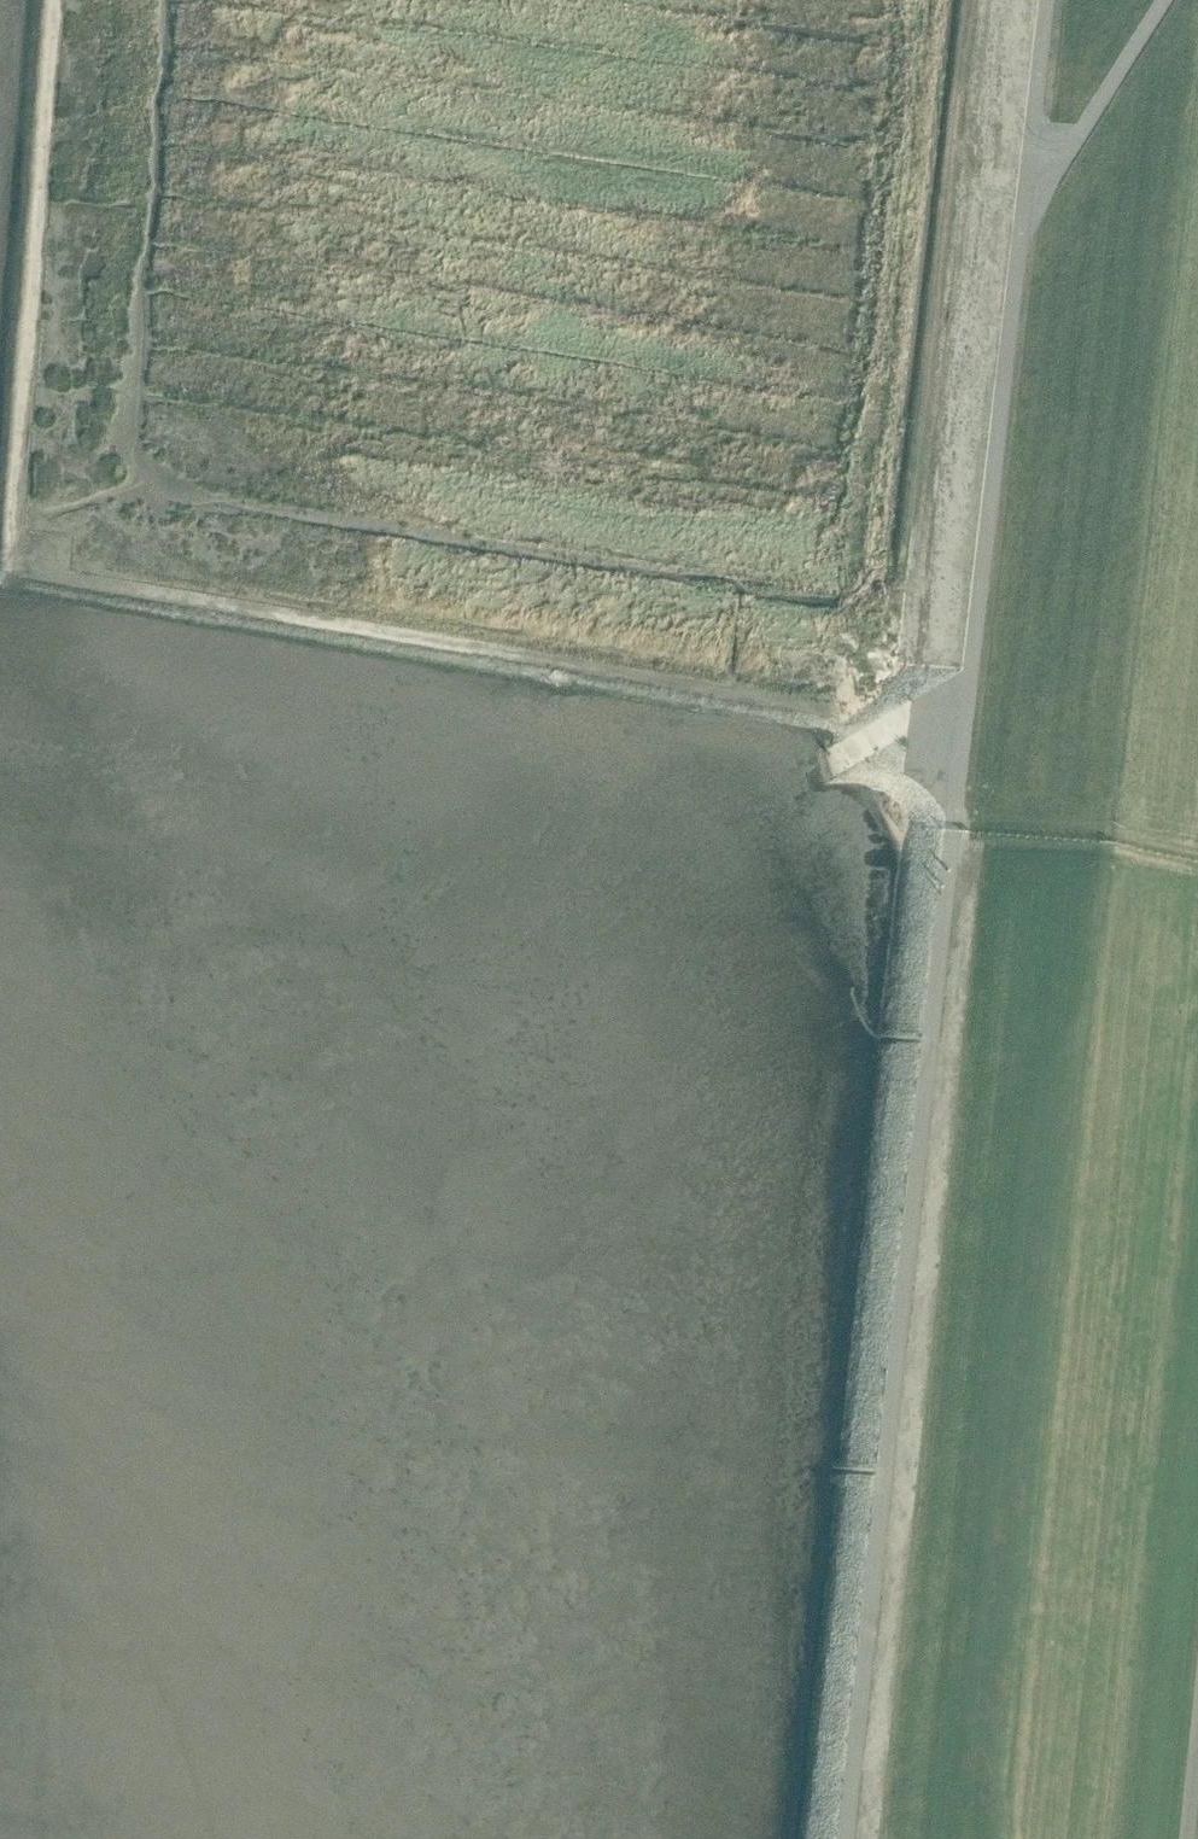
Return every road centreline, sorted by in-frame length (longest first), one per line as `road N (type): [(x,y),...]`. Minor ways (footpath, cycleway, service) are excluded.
road 1 (track): [(1048,0),(953,832),(900,1498),(858,1838)]
road 2 (track): [(1163,0),(1024,226)]

